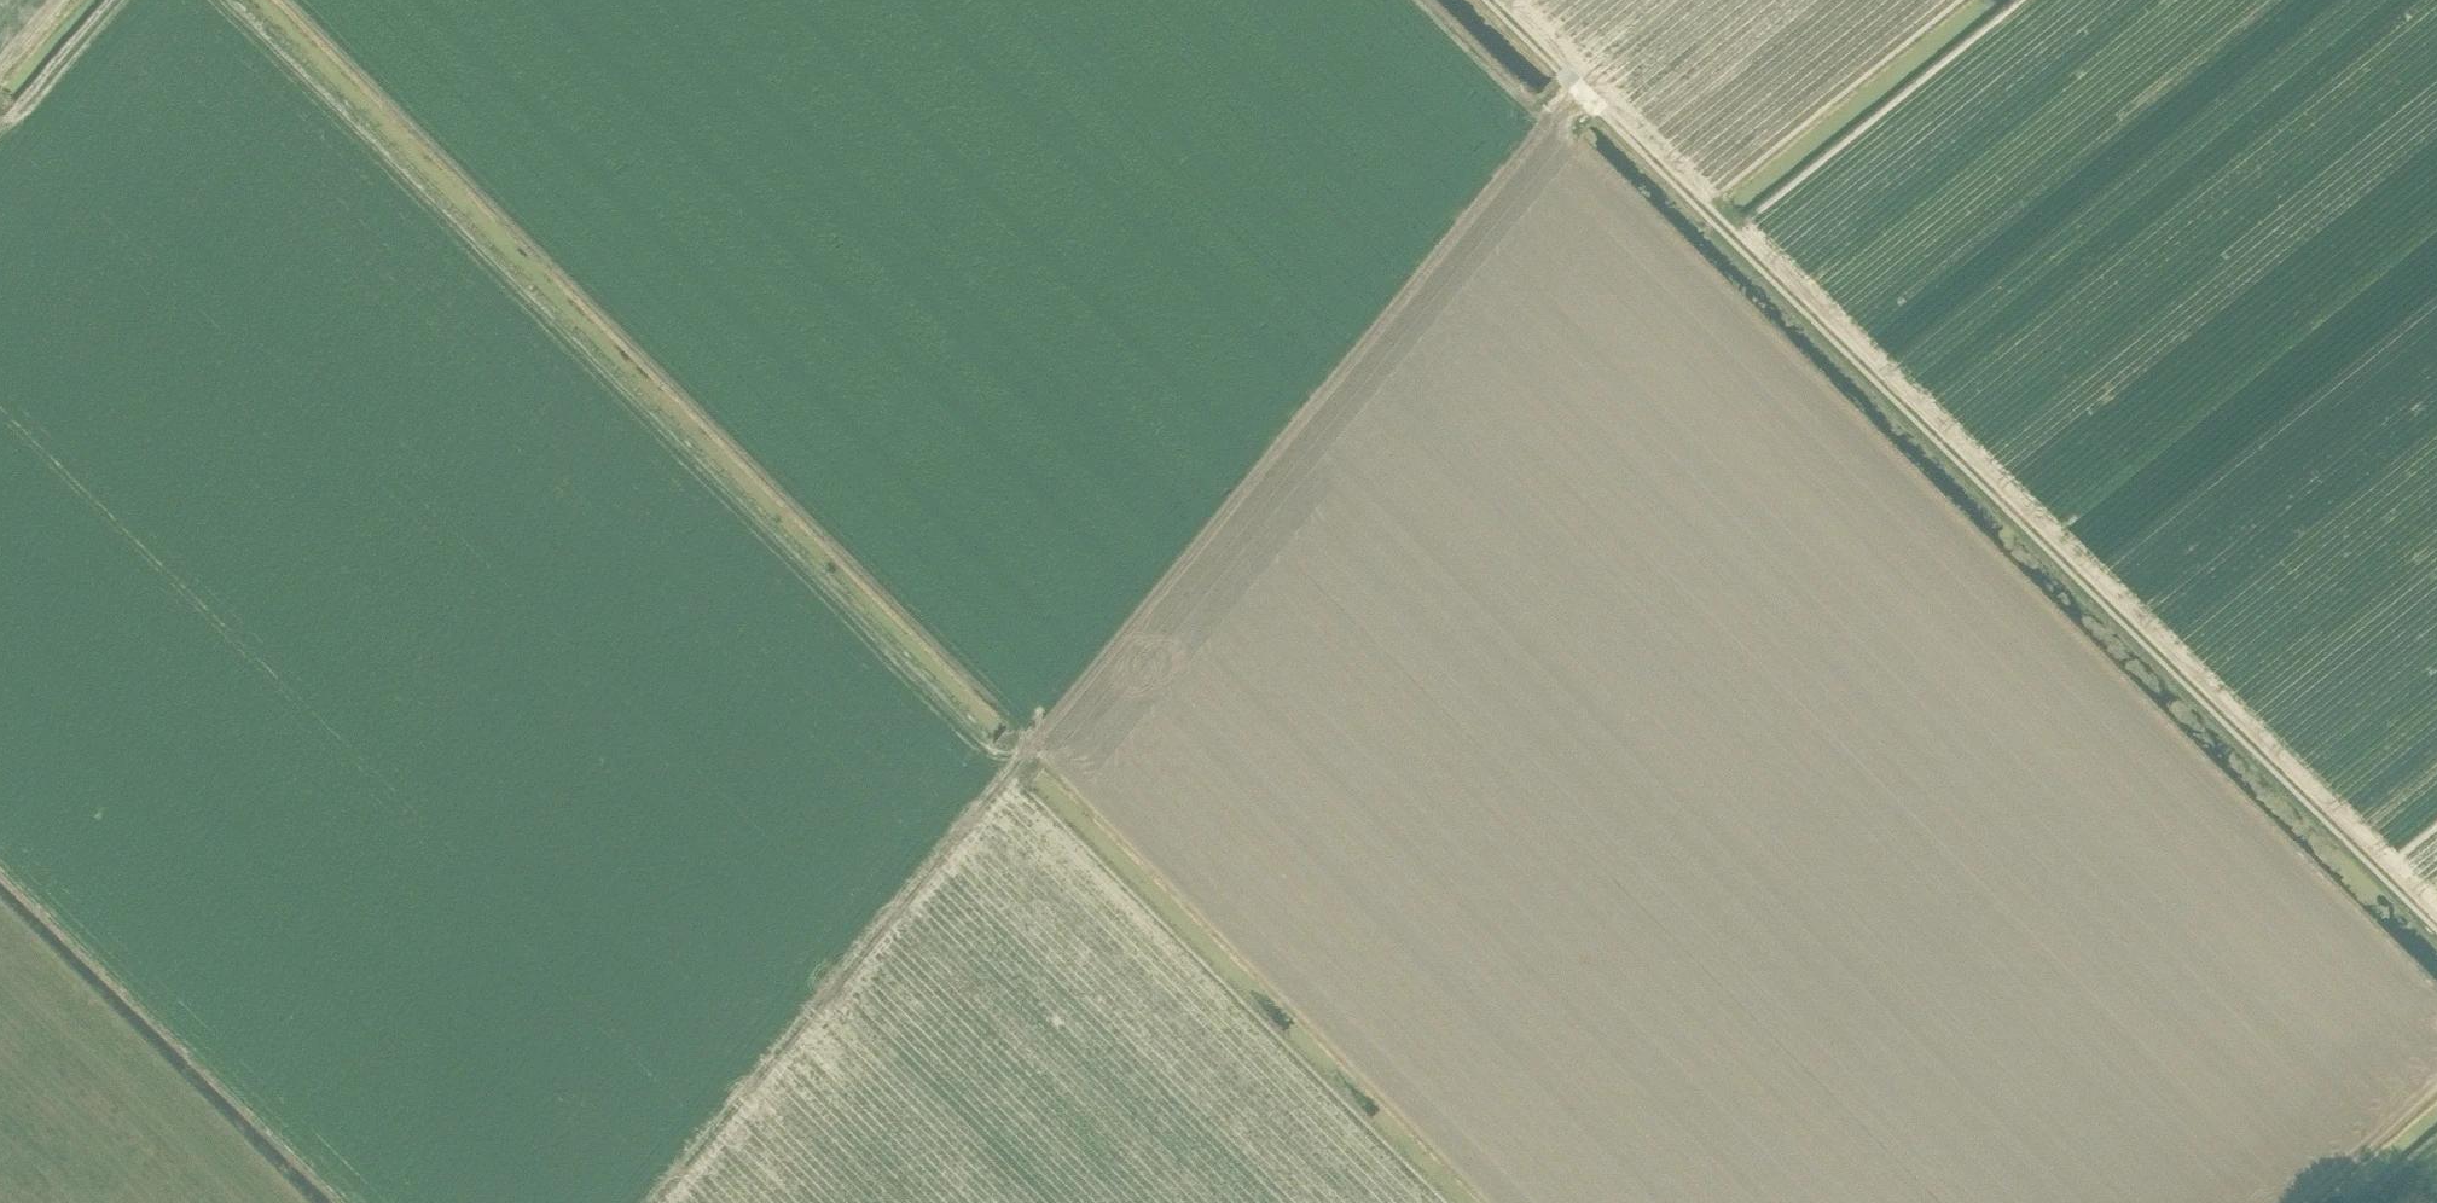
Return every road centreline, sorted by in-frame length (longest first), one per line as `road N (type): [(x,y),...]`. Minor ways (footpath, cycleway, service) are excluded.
road 1 (track): [(1410,0),(2133,724),(2436,1013)]
road 2 (track): [(1494,0),(2436,927)]

